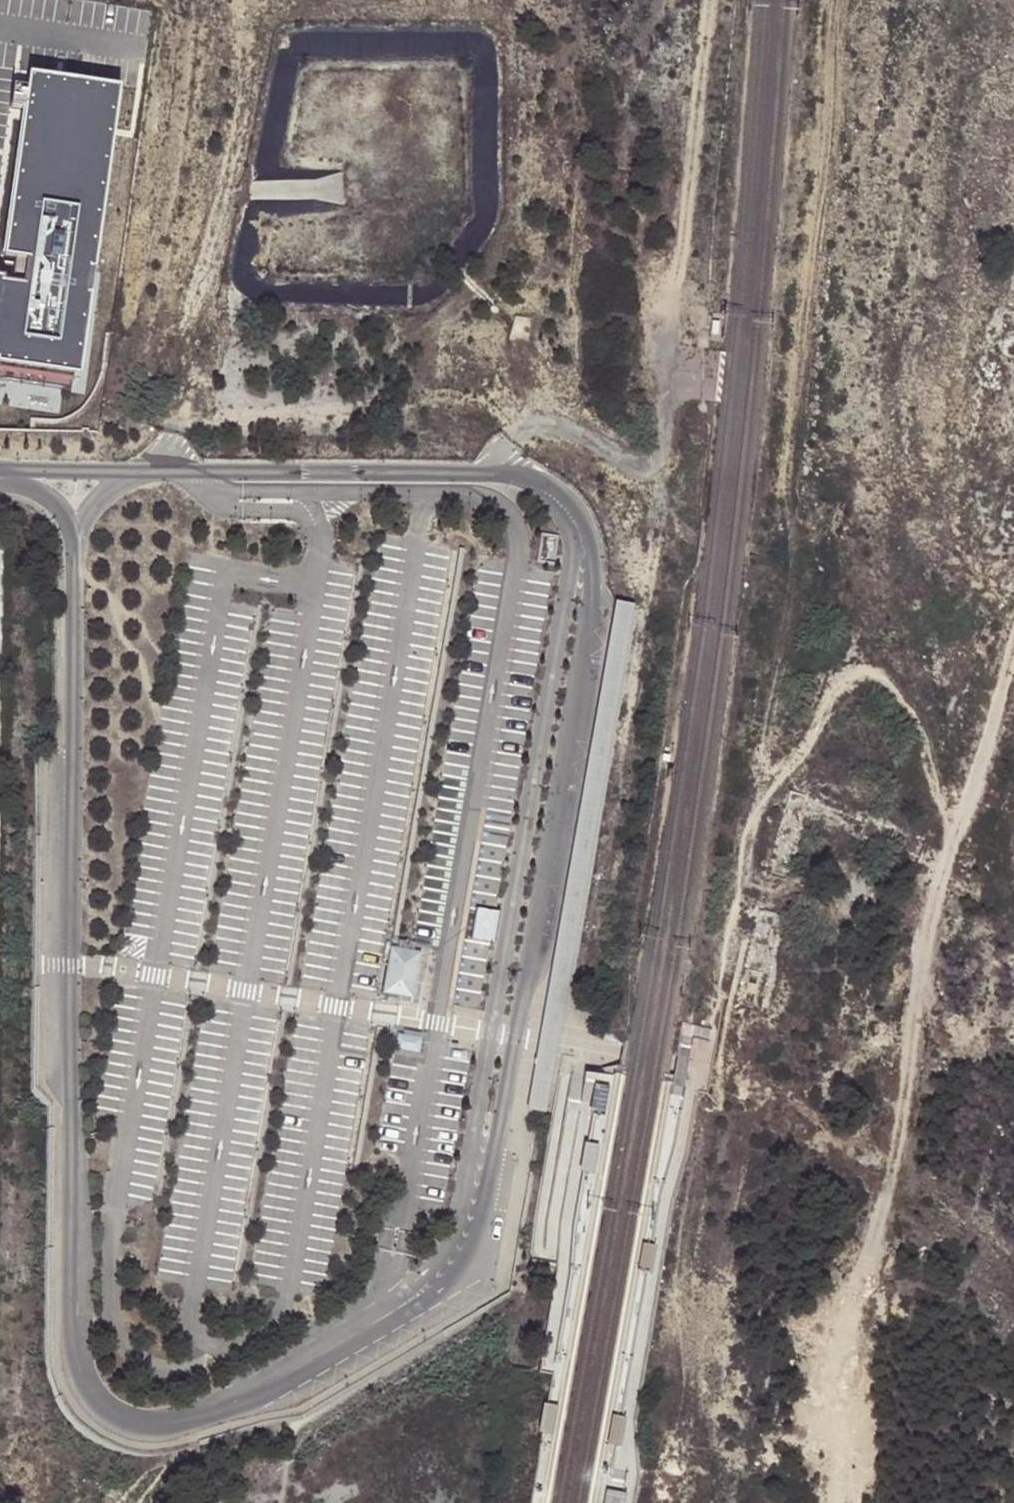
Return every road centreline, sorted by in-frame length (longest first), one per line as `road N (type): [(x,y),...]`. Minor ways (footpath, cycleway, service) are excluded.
road 1 (track): [(709,0),(664,451),(646,486)]
road 2 (track): [(163,471),(240,119),(248,0)]
road 3 (track): [(639,672),(659,535),(646,486),(568,430),(546,423),(508,441),(481,474)]

